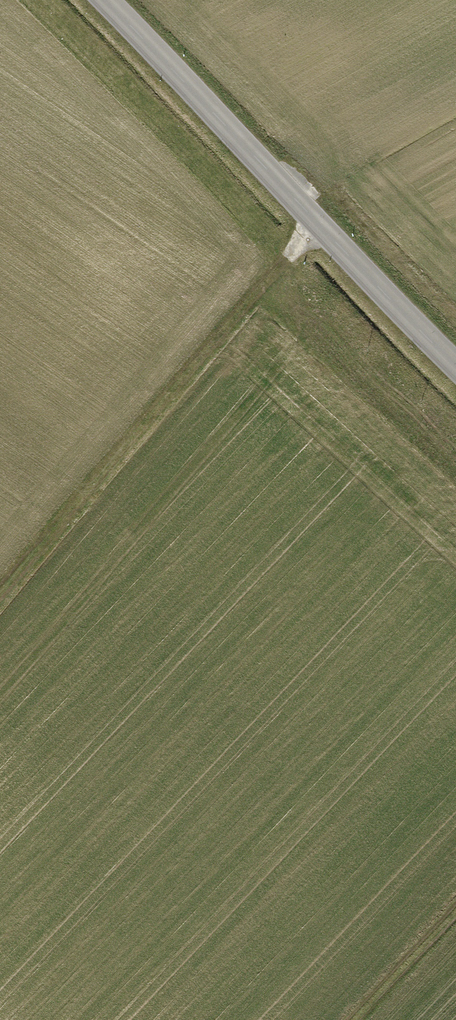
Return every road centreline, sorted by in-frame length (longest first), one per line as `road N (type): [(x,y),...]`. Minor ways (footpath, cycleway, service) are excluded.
road 1 (tertiary): [(87,0),(455,365)]
road 2 (track): [(315,226),(0,599)]
road 3 (track): [(349,1019),(455,909)]

